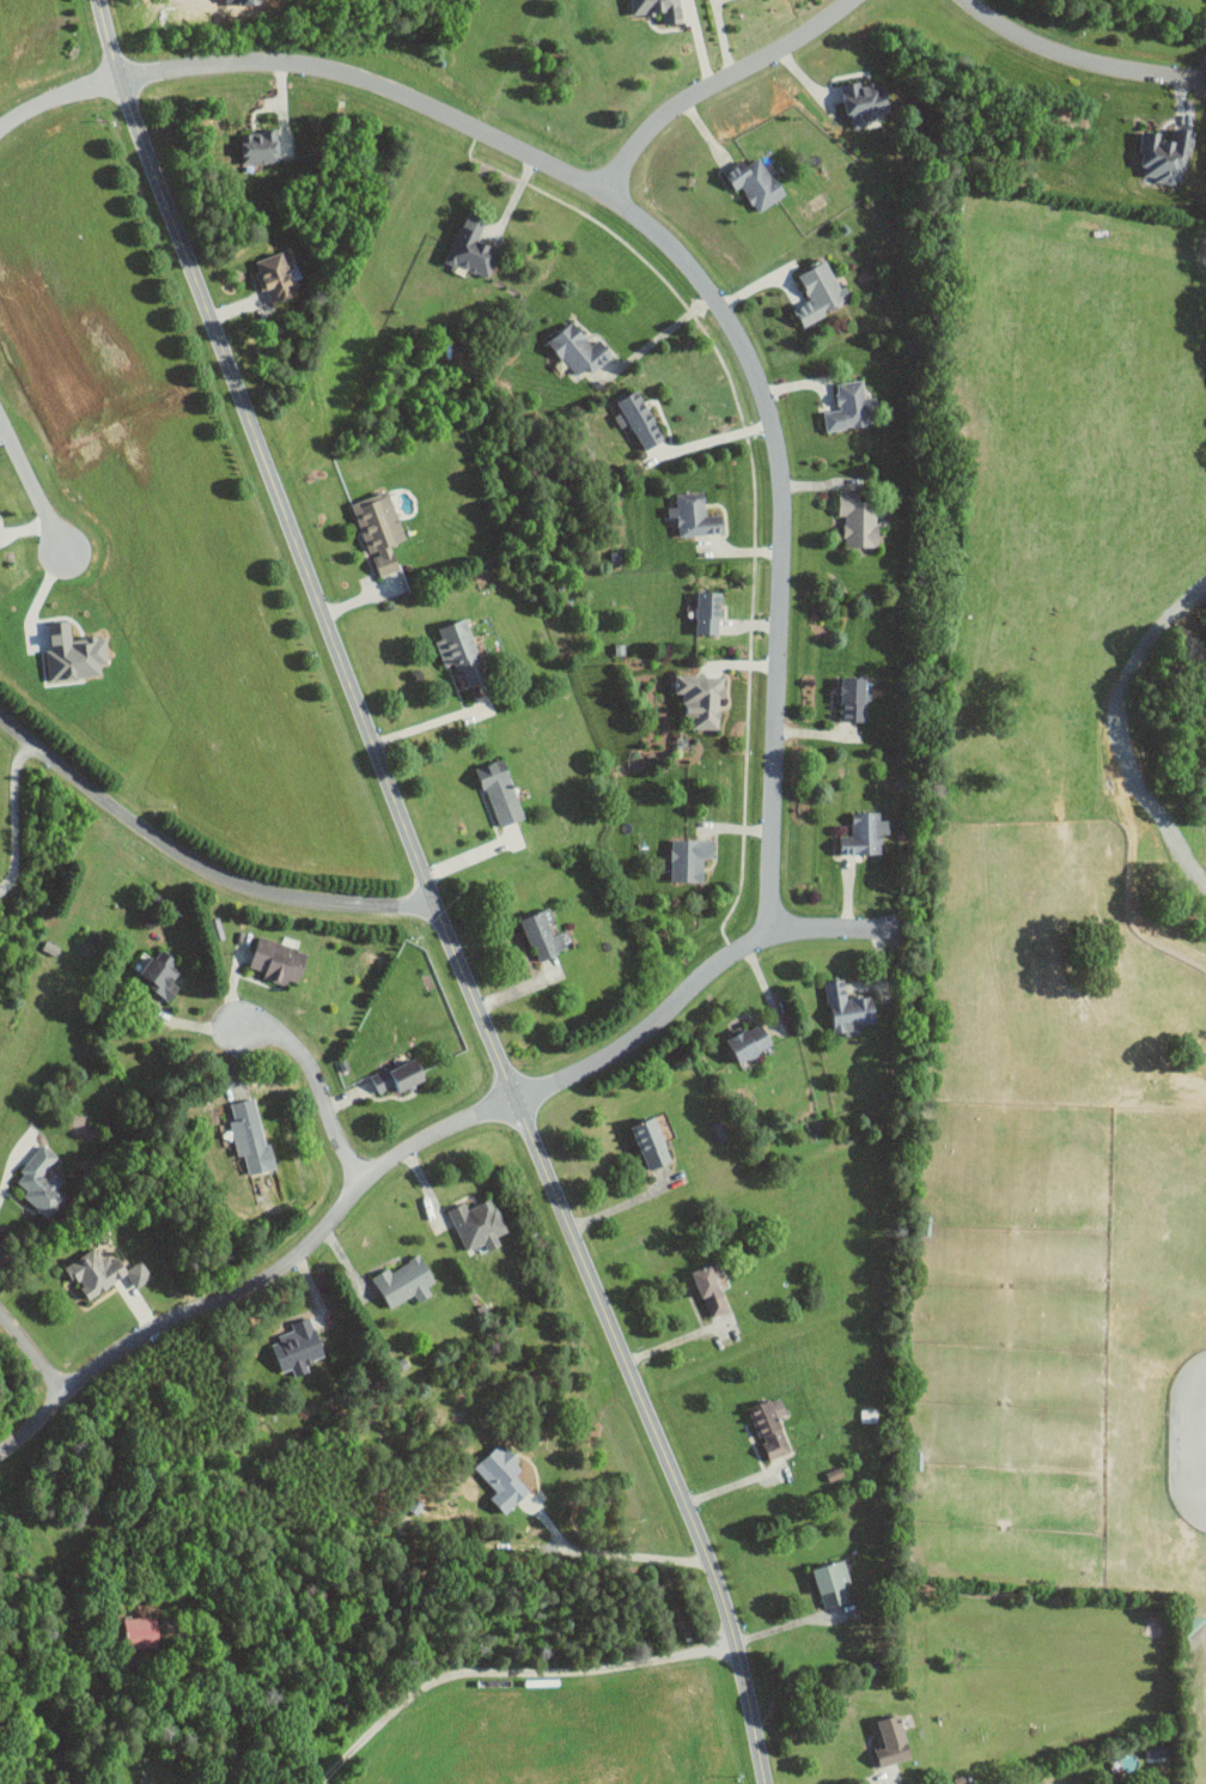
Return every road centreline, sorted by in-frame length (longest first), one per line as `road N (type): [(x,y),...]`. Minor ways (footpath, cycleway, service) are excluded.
road 1 (residential): [(763,1783),(735,1640),(708,1561),(437,908),(185,256),(99,0)]
road 2 (residential): [(773,933),(768,869),(785,515),(774,432),(715,302),(610,190),(404,97),(315,72),(229,67),(120,79)]
road 3 (residential): [(889,932),(773,933),(725,958),(583,1072),(395,1155),(360,1181),(281,1270),(102,1361),(0,1453)]
road 4 (residential): [(437,908),(266,897),(226,881),(133,824),(0,717)]
road 5 (residential): [(855,0),(677,109),(610,190)]
road 6 (residential): [(360,1181),(299,1052),(281,1039),(232,1028)]
road 7 (residential): [(0,415),(66,547)]
road 8 (residential): [(120,79),(51,95),(0,129)]

